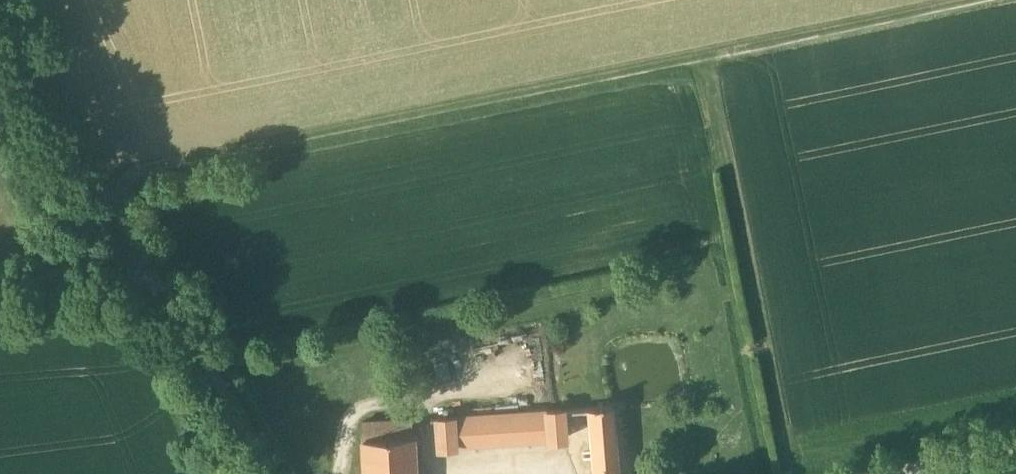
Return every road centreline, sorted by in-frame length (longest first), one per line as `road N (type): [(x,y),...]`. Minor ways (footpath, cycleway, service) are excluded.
road 1 (track): [(104,181),(958,0)]
road 2 (track): [(702,54),(789,473)]
road 3 (unclassified): [(0,282),(112,275),(149,285),(173,307),(271,473)]
road 4 (track): [(173,307),(0,6)]

